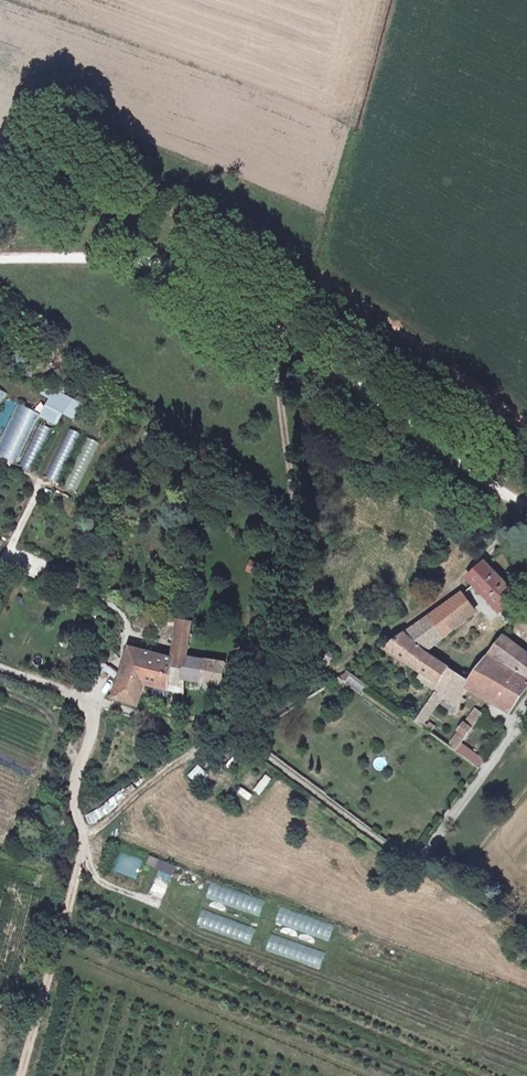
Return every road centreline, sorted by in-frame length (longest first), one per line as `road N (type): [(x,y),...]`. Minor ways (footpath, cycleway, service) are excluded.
road 1 (track): [(525,512),(374,641),(219,732),(86,832),(77,804),(96,700)]
road 2 (unclassified): [(0,257),(136,258),(221,284),(525,512)]

